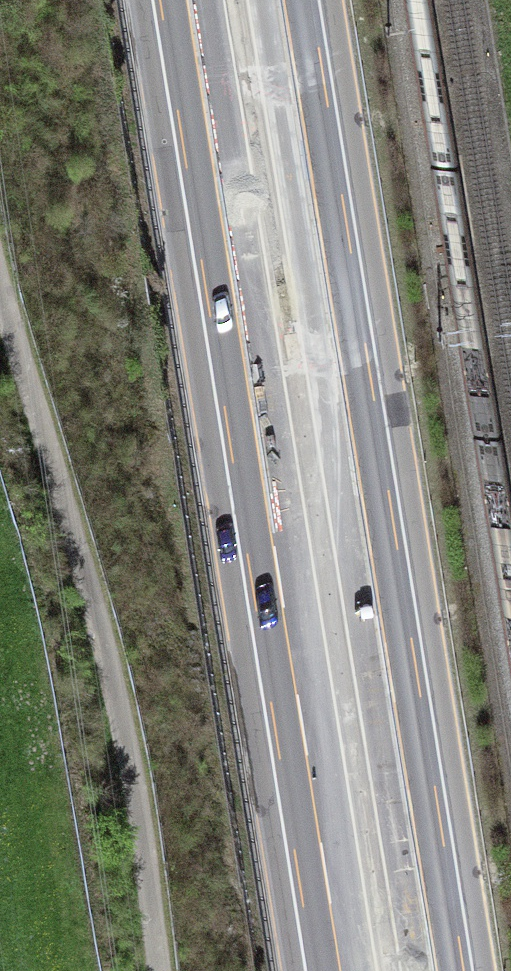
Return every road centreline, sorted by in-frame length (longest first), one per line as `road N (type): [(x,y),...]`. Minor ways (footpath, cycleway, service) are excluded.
road 1 (motorway): [(189,0),(342,970)]
road 2 (motorway): [(437,970),(285,0)]
road 3 (track): [(0,268),(152,825),(167,970)]

